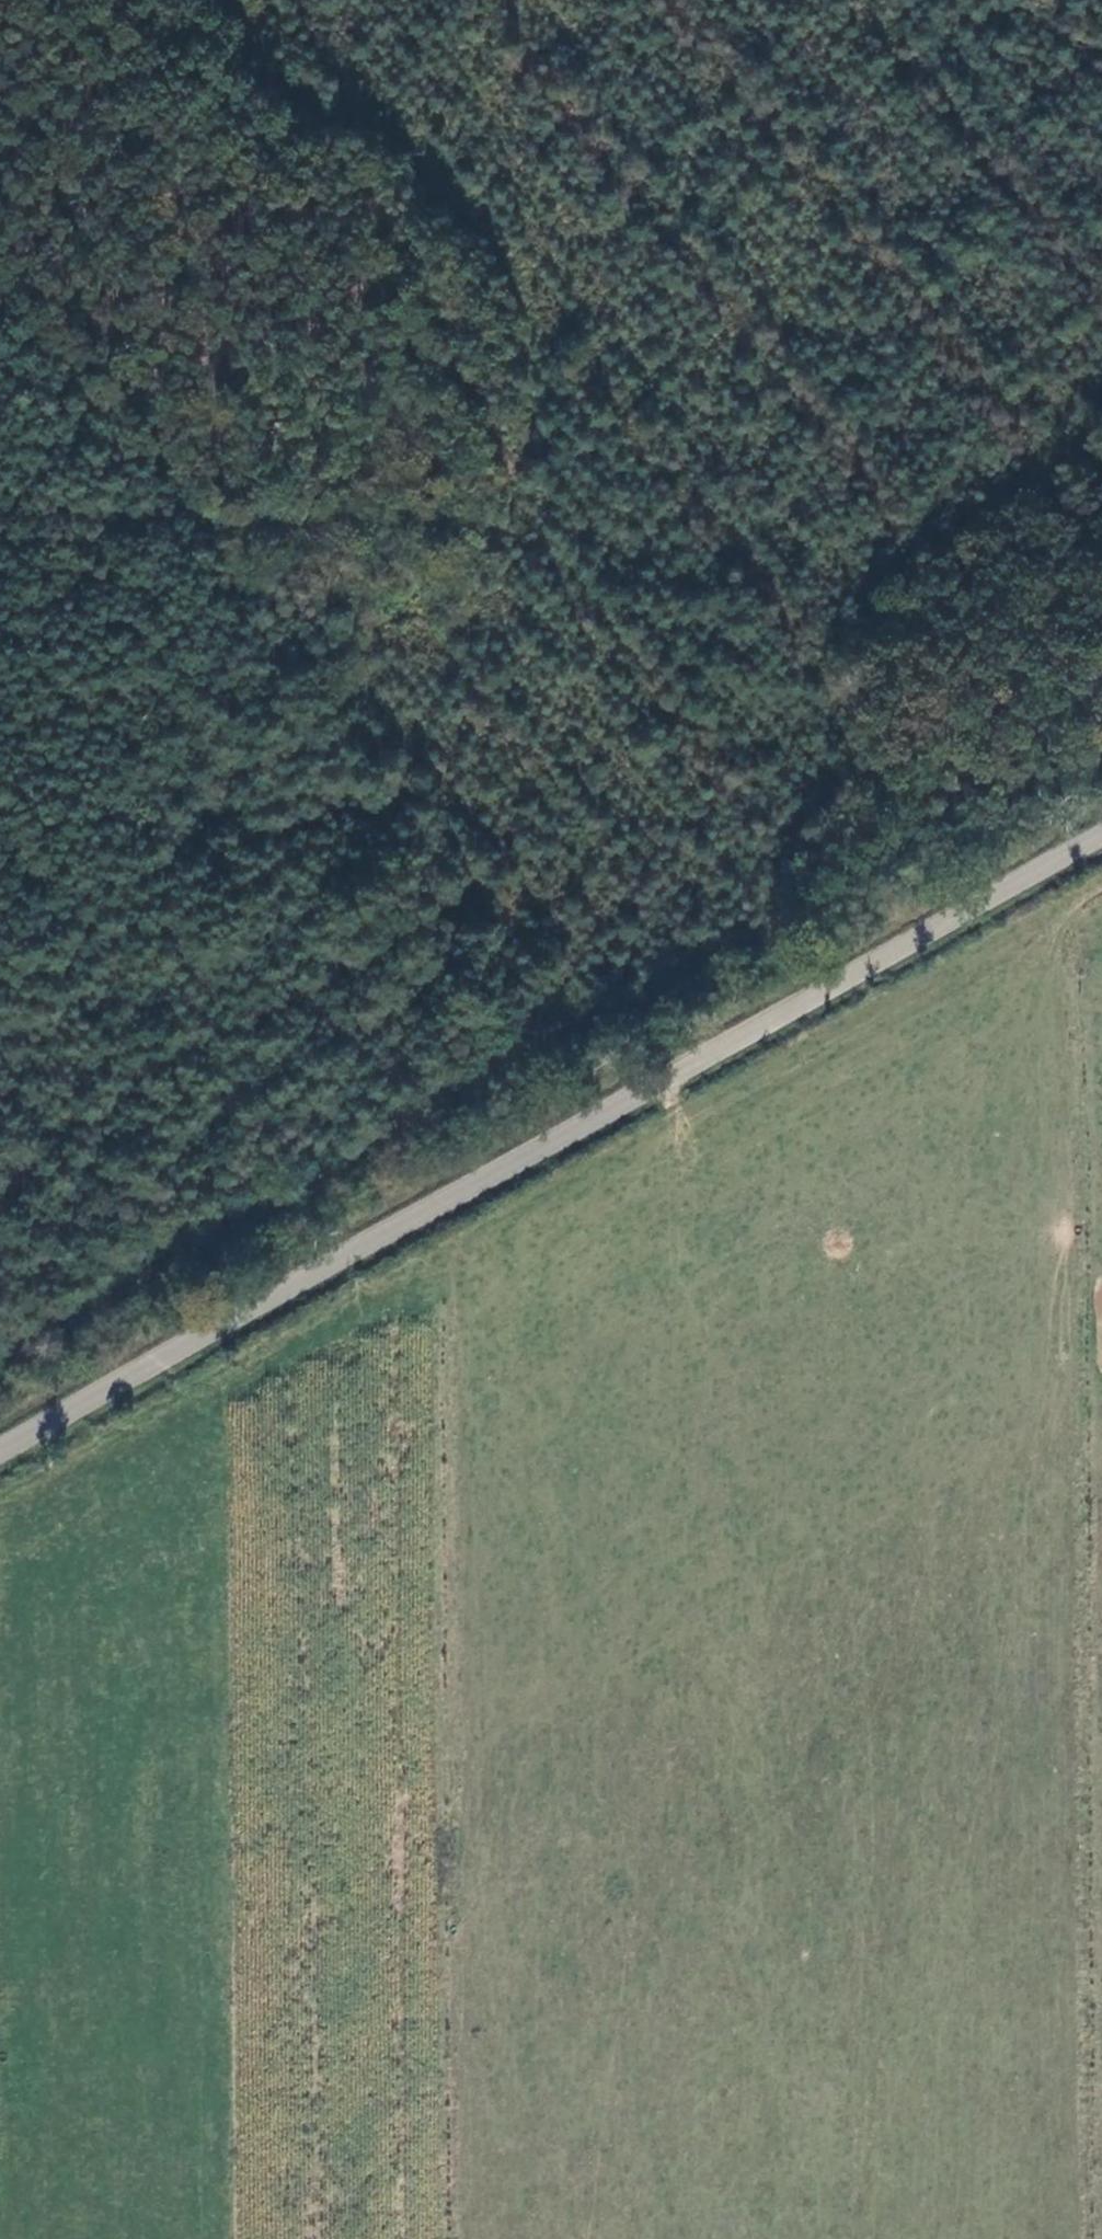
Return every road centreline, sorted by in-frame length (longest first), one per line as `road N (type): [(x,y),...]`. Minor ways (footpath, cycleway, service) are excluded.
road 1 (unclassified): [(0,1451),(1101,832)]

